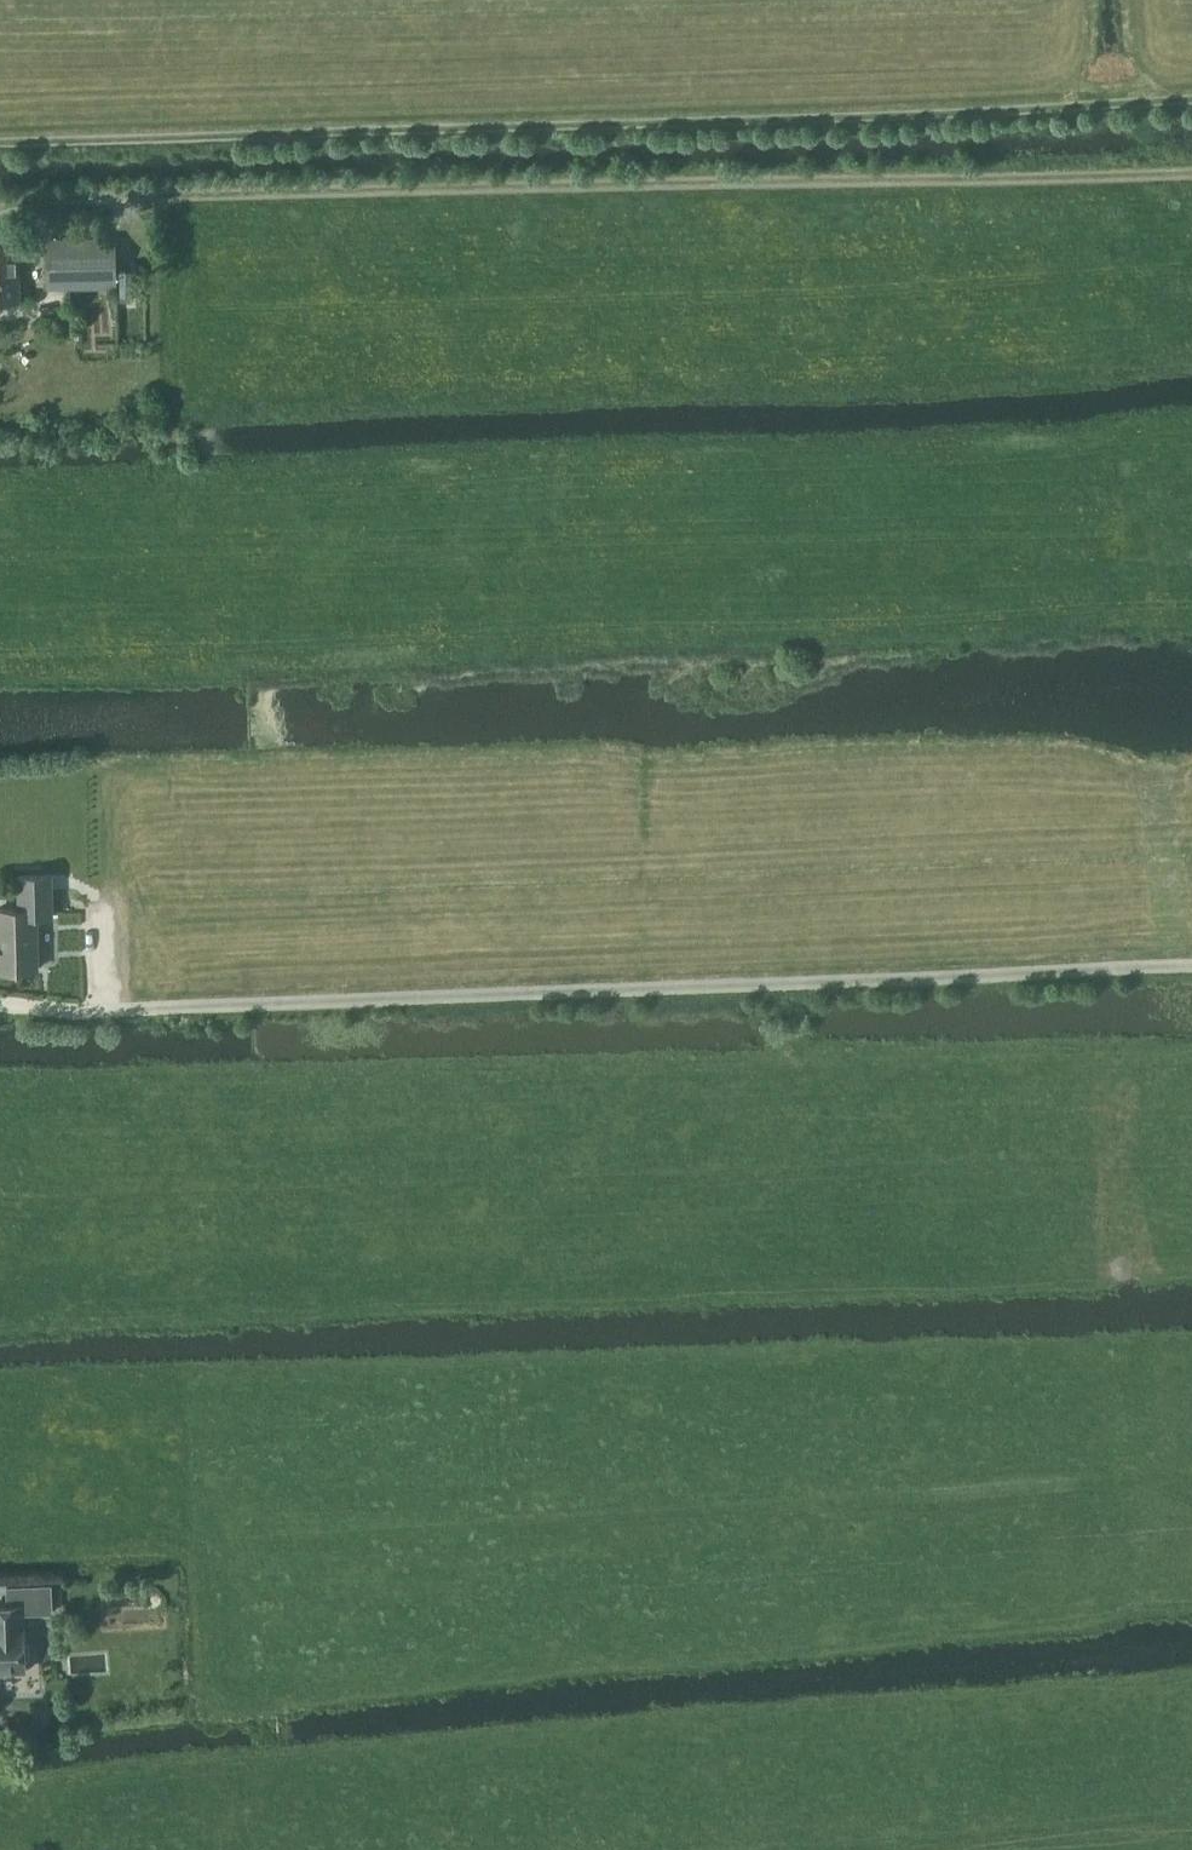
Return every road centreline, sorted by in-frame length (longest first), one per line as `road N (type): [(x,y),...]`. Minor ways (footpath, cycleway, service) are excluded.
road 1 (track): [(1191,969),(88,1010),(0,999)]

